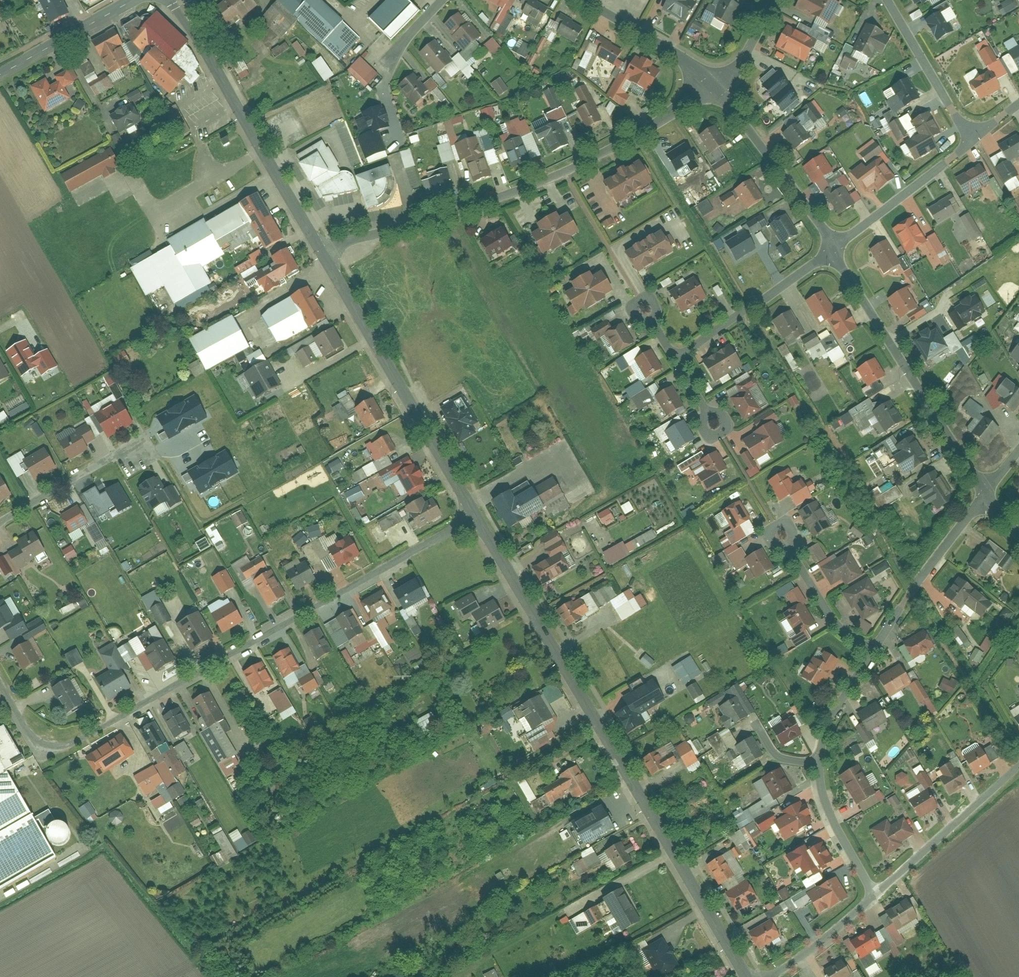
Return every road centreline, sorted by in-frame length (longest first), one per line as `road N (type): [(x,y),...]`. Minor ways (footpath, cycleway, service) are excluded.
road 1 (residential): [(477,517),(60,749),(35,746),(0,684)]
road 2 (tertiary): [(477,517),(747,976)]
road 3 (residential): [(326,255),(583,172),(717,87)]
road 4 (tertiary): [(326,255),(477,517)]
road 5 (tertiary): [(177,0),(326,255)]
road 6 (residential): [(717,87),(833,251)]
road 7 (residential): [(866,653),(977,491)]
road 8 (residential): [(873,898),(1018,767)]
road 9 (residential): [(676,365),(833,251)]
road 10 (residential): [(833,251),(970,138)]
road 11 (residential): [(886,344),(977,491)]
road 12 (residential): [(579,0),(717,87)]
road 13 (residential): [(888,0),(970,138)]
road 14 (residential): [(0,527),(136,446)]
road 15 (tertiary): [(0,77),(138,0)]
road 16 (residential): [(873,898),(819,806),(810,761)]
road 17 (residential): [(781,539),(826,612),(866,653)]
road 18 (residential): [(770,976),(873,898)]
road 19 (residential): [(810,761),(815,726),(866,653)]

